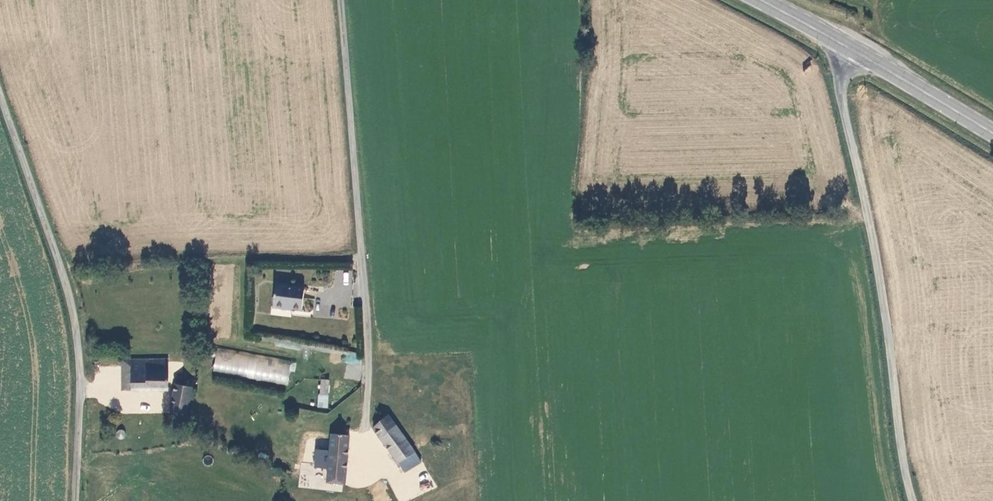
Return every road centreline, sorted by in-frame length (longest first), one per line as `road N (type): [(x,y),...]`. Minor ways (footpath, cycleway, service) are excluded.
road 1 (unclassified): [(850,49),(838,89),(918,500)]
road 2 (unclassified): [(0,83),(76,323),(82,399),(76,500)]
road 3 (unclassified): [(341,0),(366,253),(368,420)]
road 4 (secondary): [(850,49),(992,134)]

